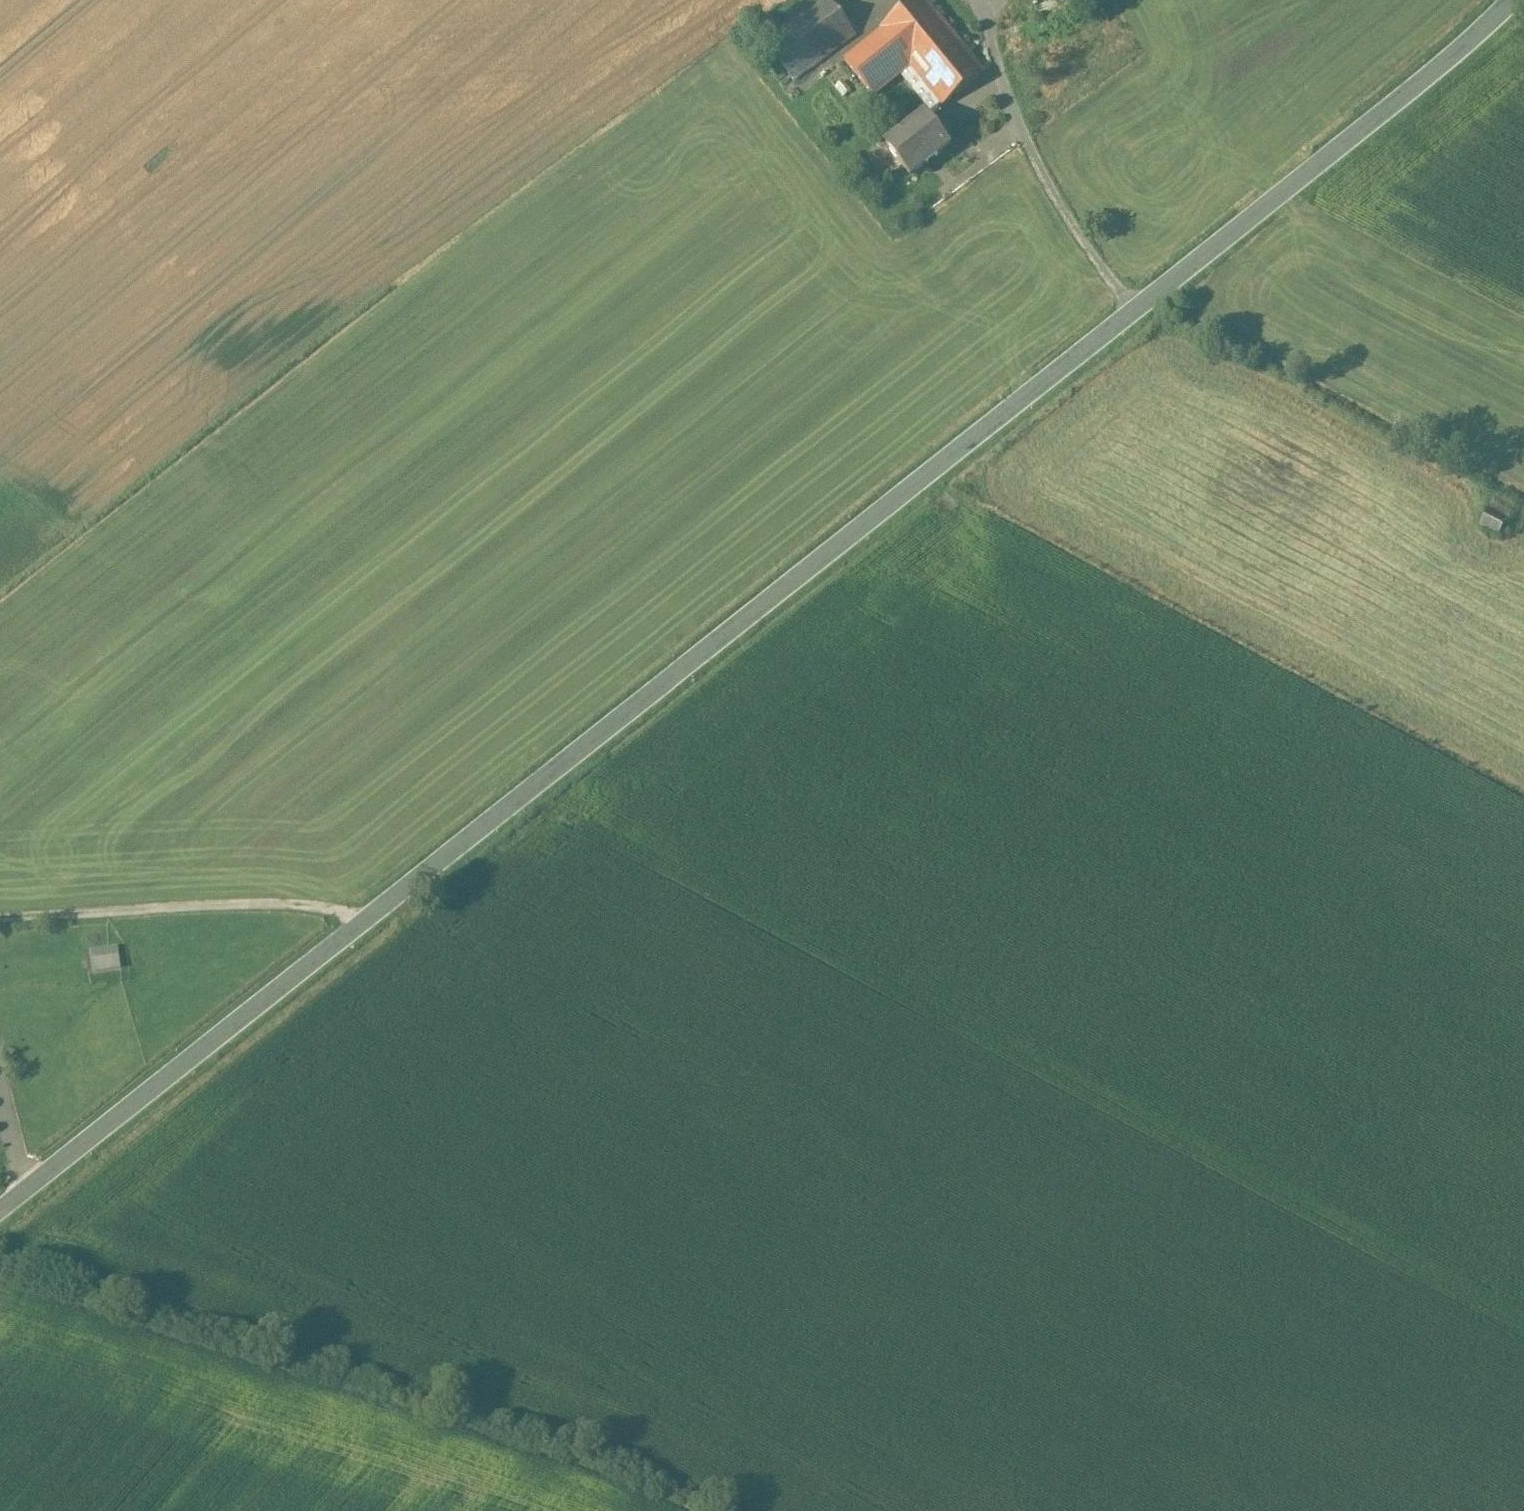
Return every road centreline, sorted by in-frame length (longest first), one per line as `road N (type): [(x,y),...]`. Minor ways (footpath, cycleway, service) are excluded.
road 1 (secondary): [(0,1211),(1442,65),(1514,0)]
road 2 (track): [(367,919),(265,904),(0,918)]

